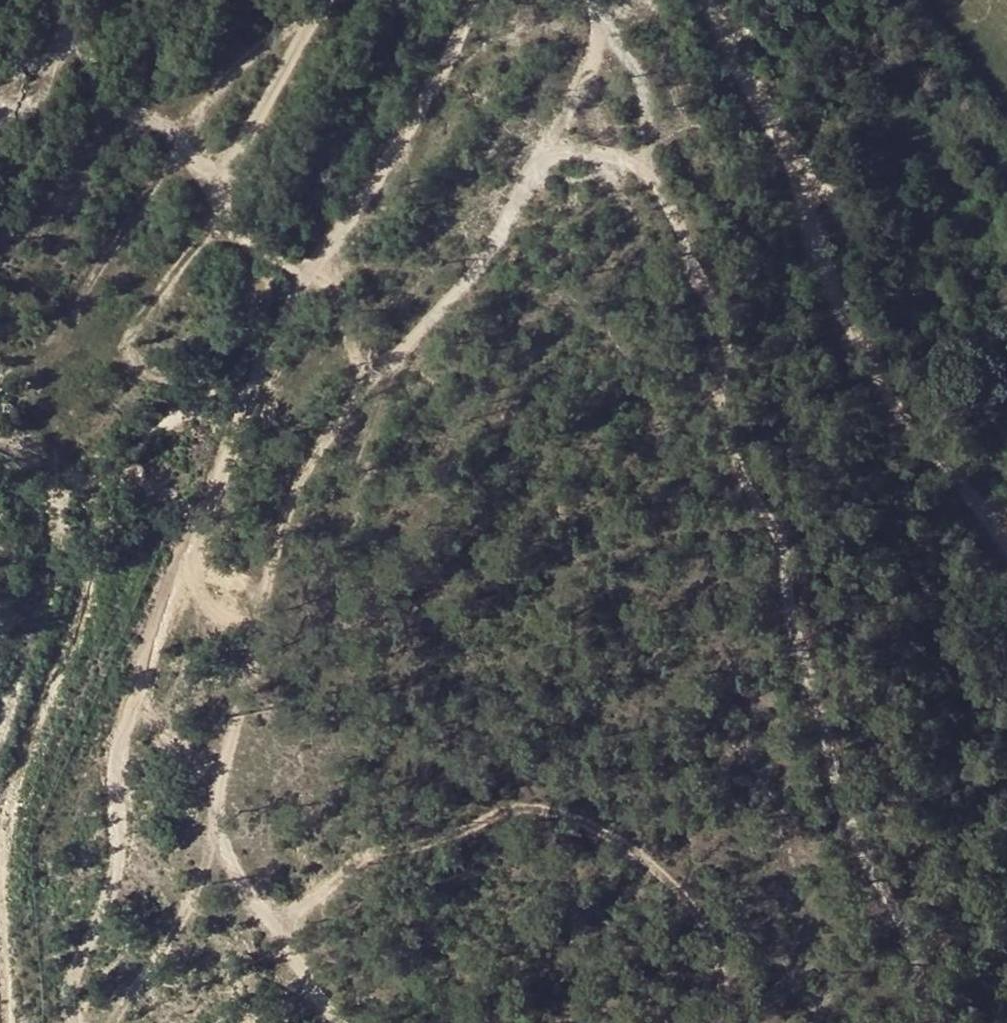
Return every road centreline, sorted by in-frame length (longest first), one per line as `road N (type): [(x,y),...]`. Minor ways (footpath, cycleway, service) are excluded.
road 1 (track): [(1006,430),(898,306),(837,205),(772,56),(729,0)]

